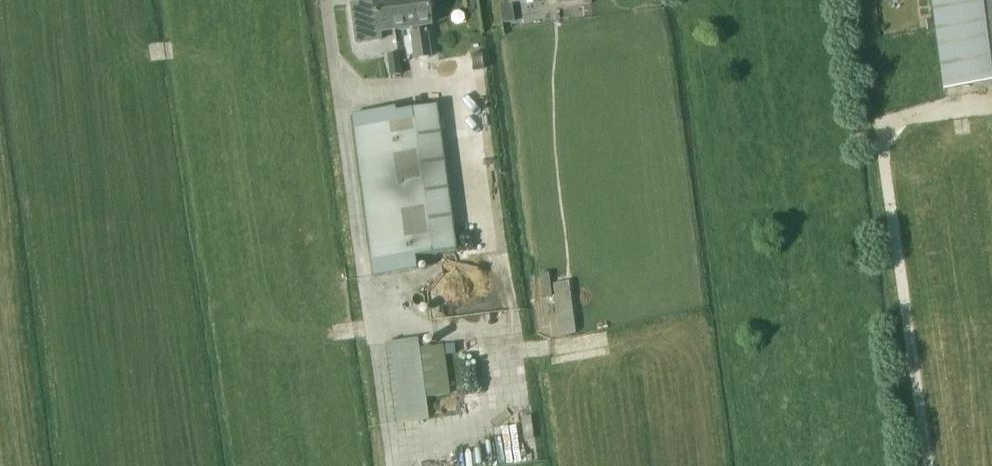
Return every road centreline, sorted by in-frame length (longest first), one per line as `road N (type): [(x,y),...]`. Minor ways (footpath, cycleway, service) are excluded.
road 1 (track): [(924,465),(878,126),(991,110)]

